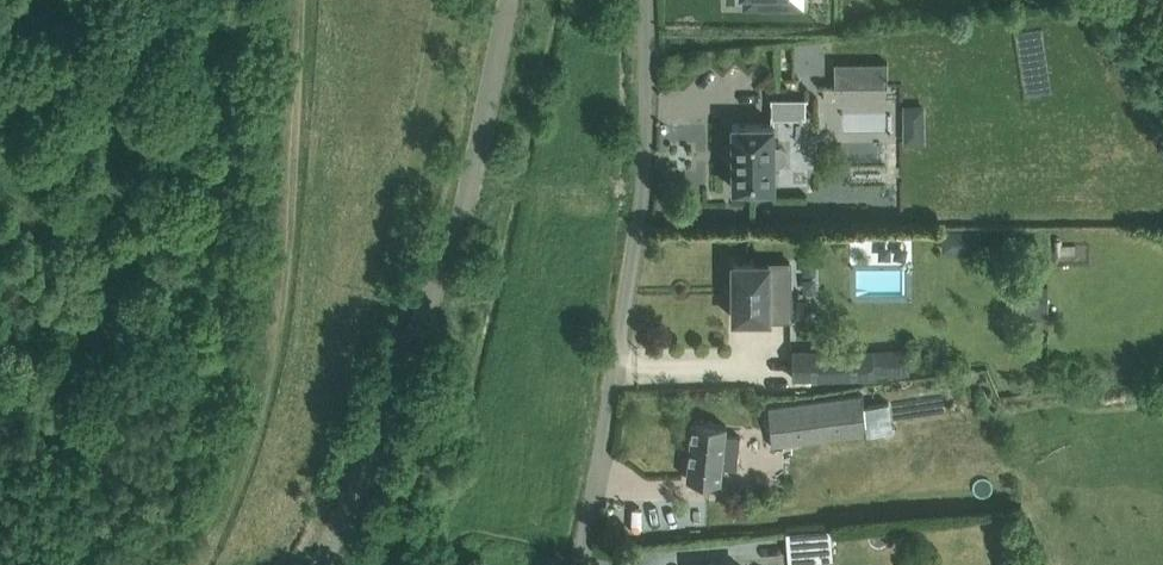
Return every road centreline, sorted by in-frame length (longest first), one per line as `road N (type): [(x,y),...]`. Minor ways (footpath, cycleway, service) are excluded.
road 1 (unclassified): [(317,564),(446,255),(507,0)]
road 2 (unclassified): [(582,564),(620,388),(643,181),(649,0)]

